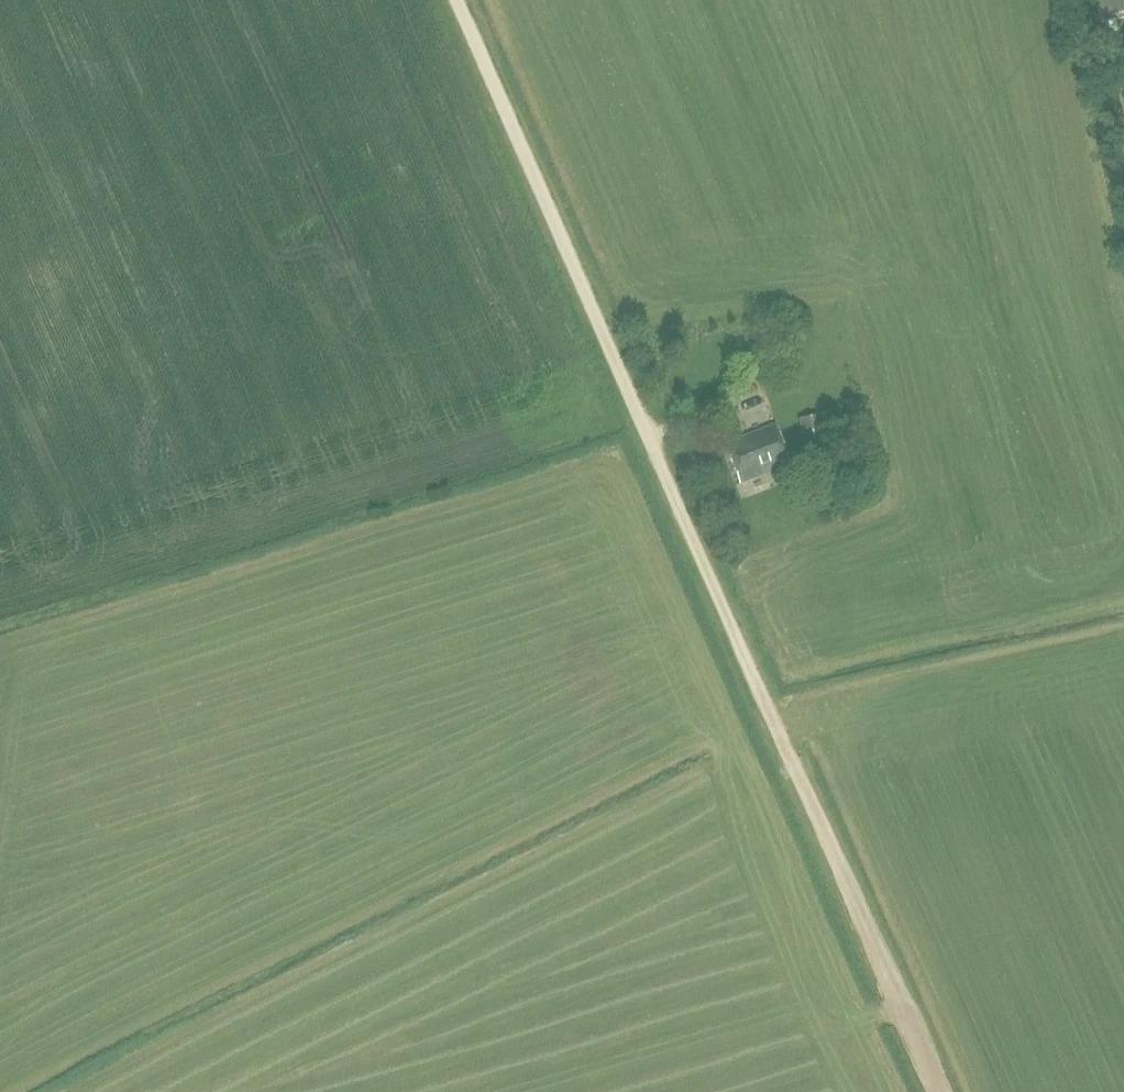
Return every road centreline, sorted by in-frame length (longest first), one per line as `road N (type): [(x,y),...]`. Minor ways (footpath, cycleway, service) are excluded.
road 1 (track): [(941,1091),(459,0)]

